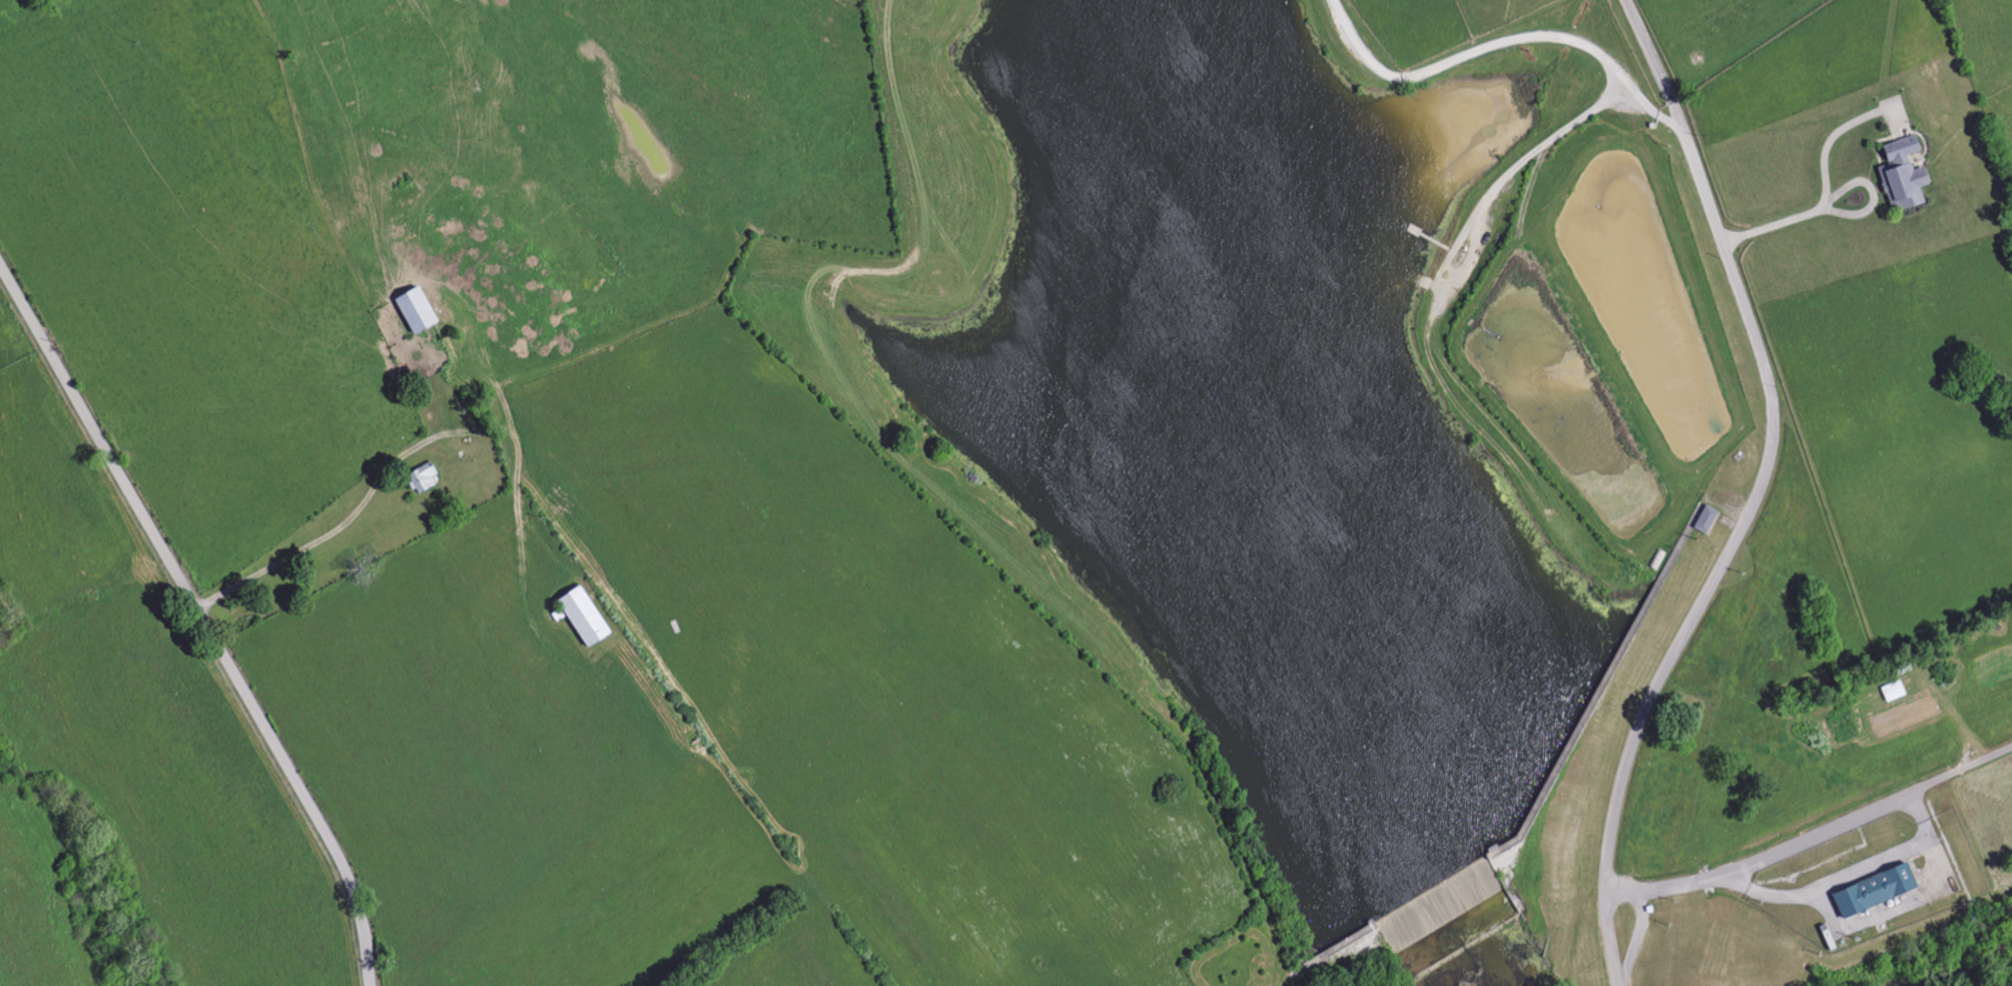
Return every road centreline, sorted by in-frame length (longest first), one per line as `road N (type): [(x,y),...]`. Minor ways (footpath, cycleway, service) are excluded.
road 1 (residential): [(1617,985),(1606,896),(1619,799),(1657,686),(1753,509),(1773,431),(1761,358),(1680,129)]
road 2 (secondary): [(370,985),(359,911),(333,847),(0,266)]
road 3 (residential): [(2011,750),(1735,869),(1606,896)]

